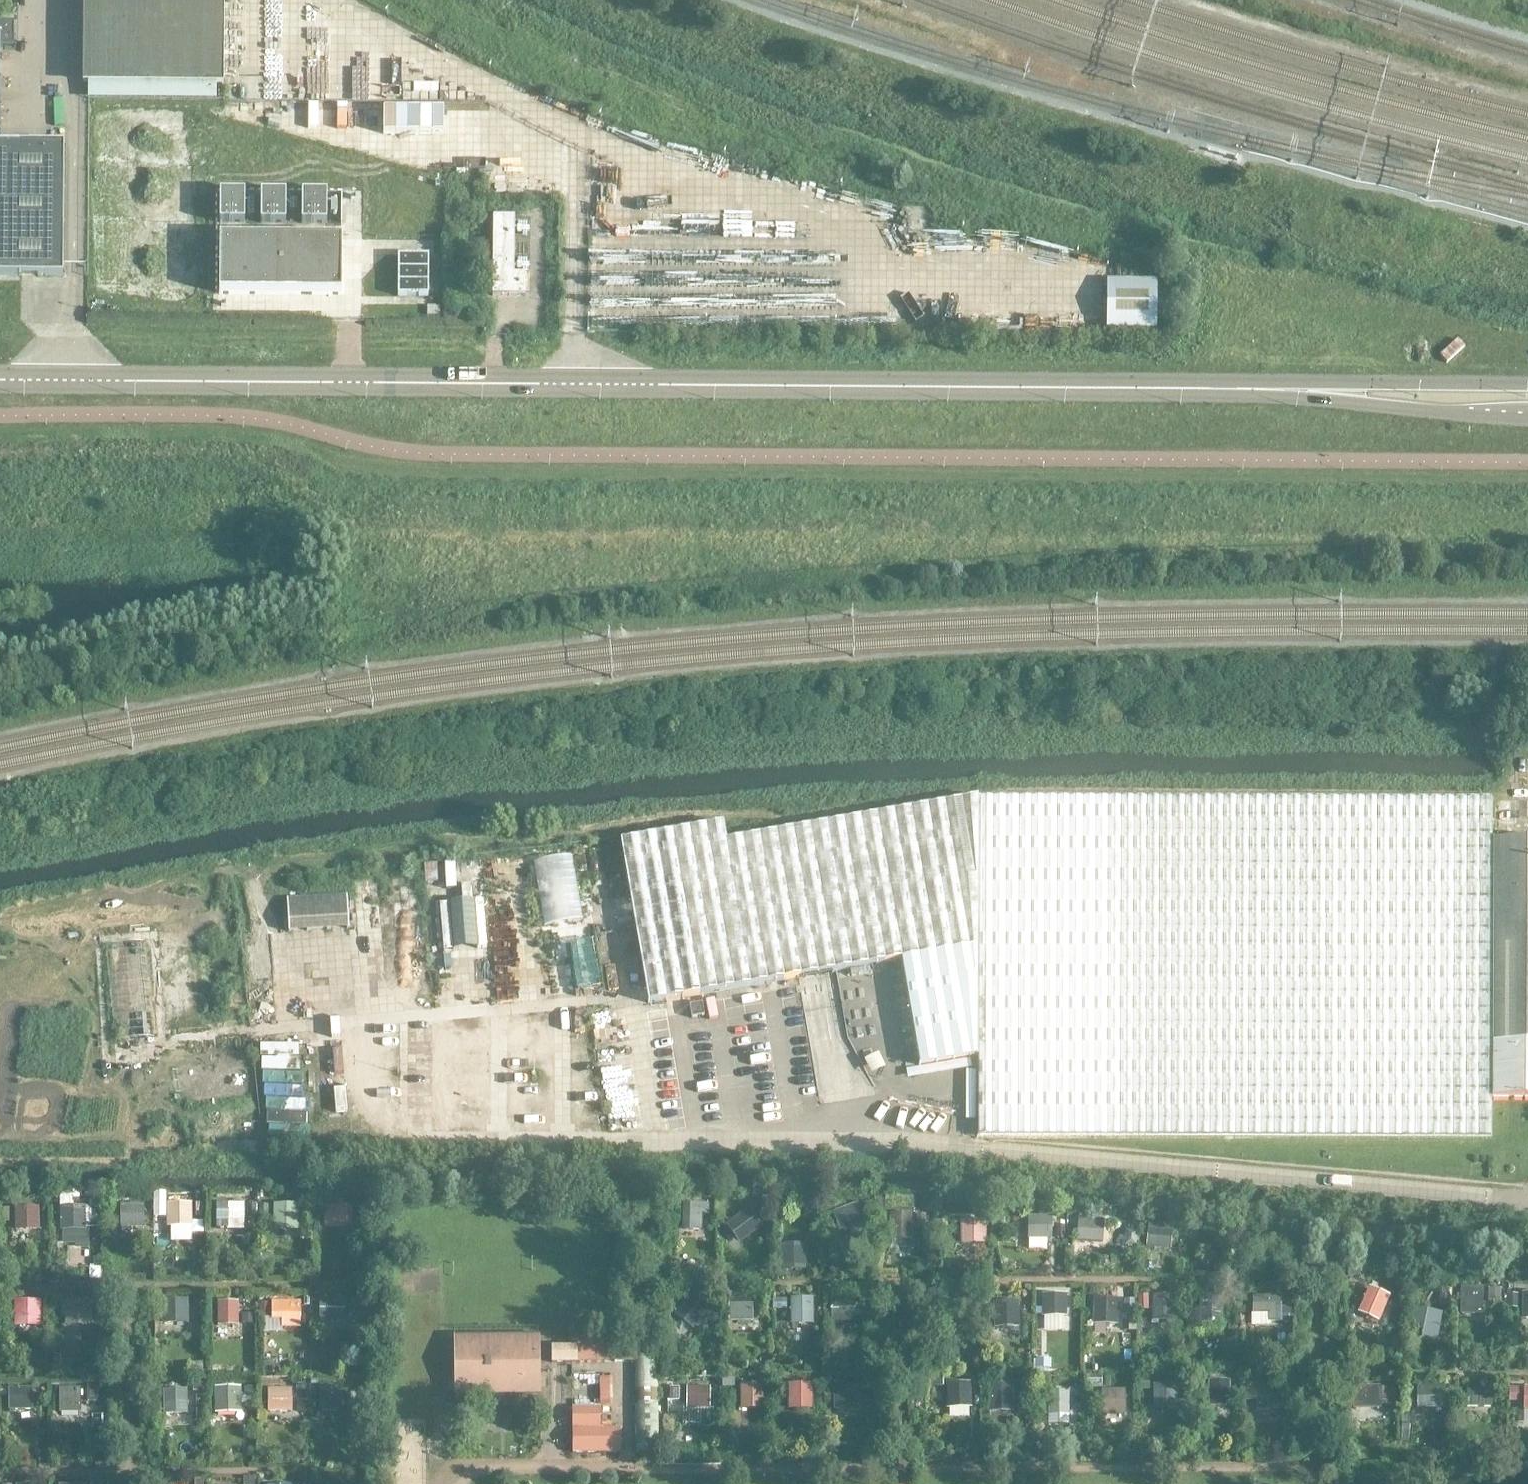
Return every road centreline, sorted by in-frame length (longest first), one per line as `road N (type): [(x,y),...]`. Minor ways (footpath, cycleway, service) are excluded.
road 1 (secondary): [(1207,383),(0,383)]
road 2 (secondary): [(1207,383),(1527,418)]
road 3 (secondary): [(1527,385),(1207,383)]

